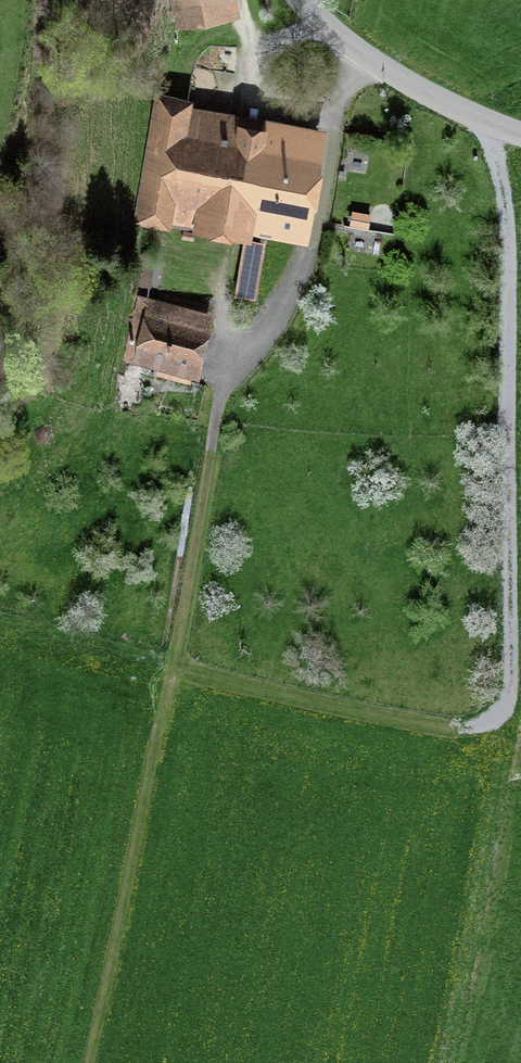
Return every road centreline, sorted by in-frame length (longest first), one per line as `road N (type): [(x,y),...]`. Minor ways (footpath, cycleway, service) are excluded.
road 1 (track): [(370,61),(337,125),(316,249),(222,385),(175,663),(83,1062)]
road 2 (track): [(485,118),(509,240),(511,674),(487,718),(434,718),(175,663)]
road 3 (tertiary): [(299,0),(370,61),(520,133)]

